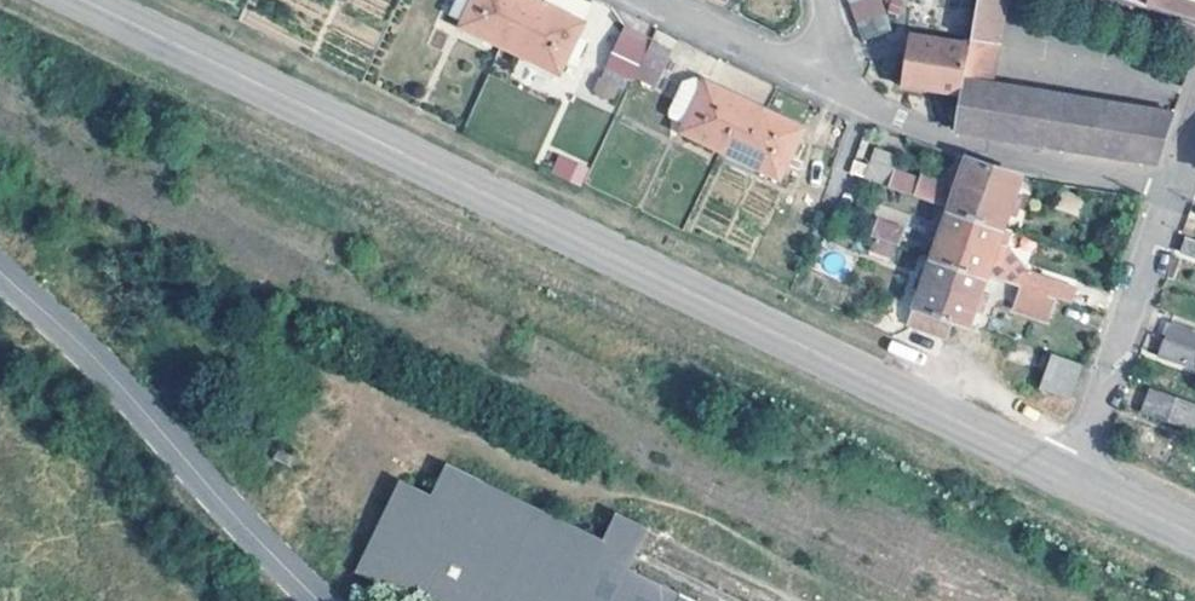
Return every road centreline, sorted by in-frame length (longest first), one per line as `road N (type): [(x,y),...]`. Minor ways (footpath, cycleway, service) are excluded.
road 1 (secondary): [(84,0),(1066,475)]
road 2 (unclassified): [(0,273),(84,348),(318,600)]
road 3 (residential): [(832,89),(947,139),(1178,183)]
road 4 (residential): [(1066,475),(1178,183)]
road 5 (residential): [(650,0),(832,89)]
road 6 (secondary): [(1066,475),(1194,538)]

